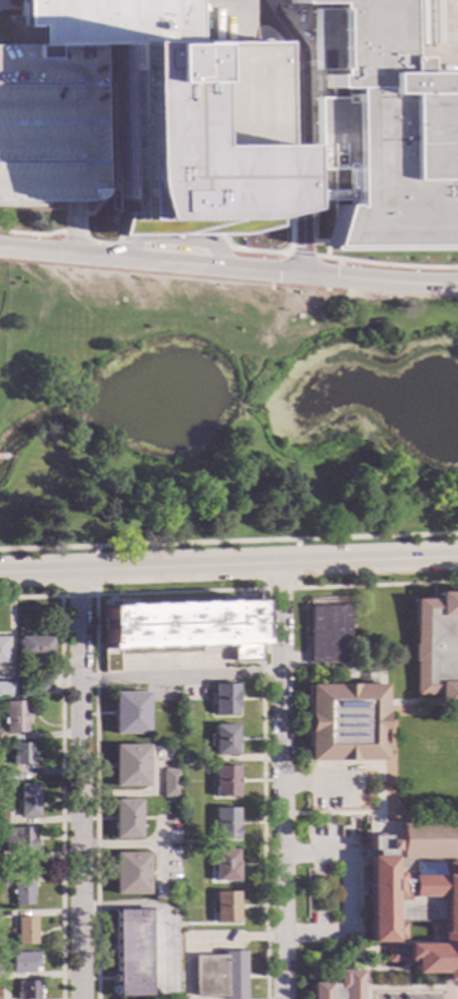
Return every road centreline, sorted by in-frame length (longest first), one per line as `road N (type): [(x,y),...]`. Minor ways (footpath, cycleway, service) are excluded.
road 1 (residential): [(0,247),(457,284)]
road 2 (residential): [(279,563),(281,998)]
road 3 (residential): [(78,998),(77,569)]
road 4 (secondary): [(279,563),(0,572)]
road 5 (secondary): [(457,557),(279,563)]

